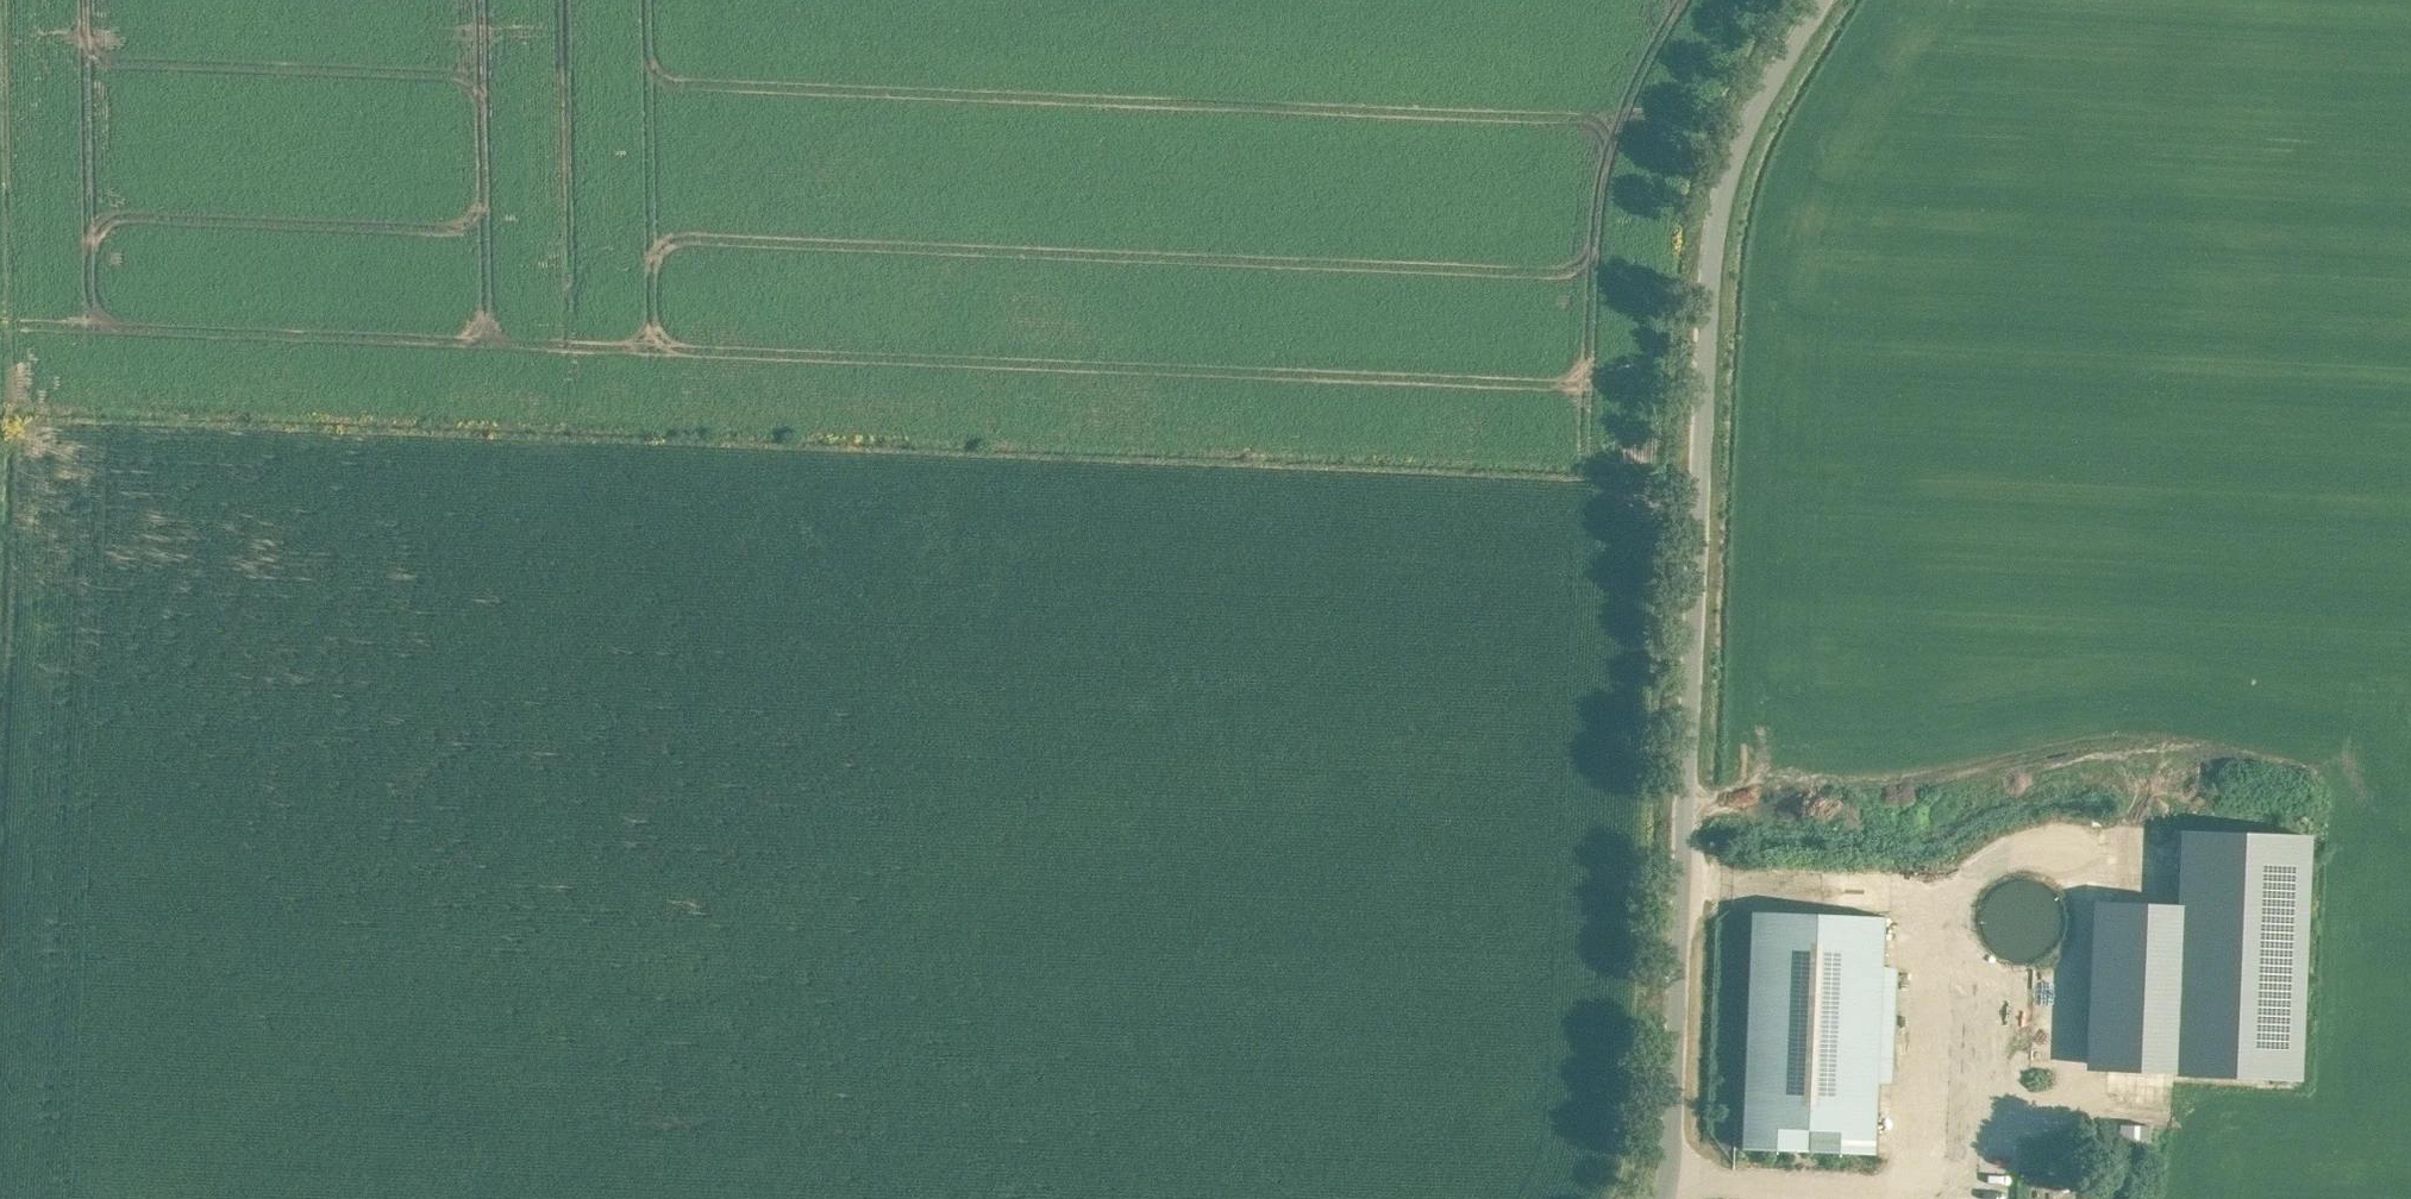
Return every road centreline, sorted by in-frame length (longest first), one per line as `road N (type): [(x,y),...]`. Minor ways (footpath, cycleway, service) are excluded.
road 1 (unclassified): [(1663,1198),(1716,224),(1749,123),(1825,0)]

